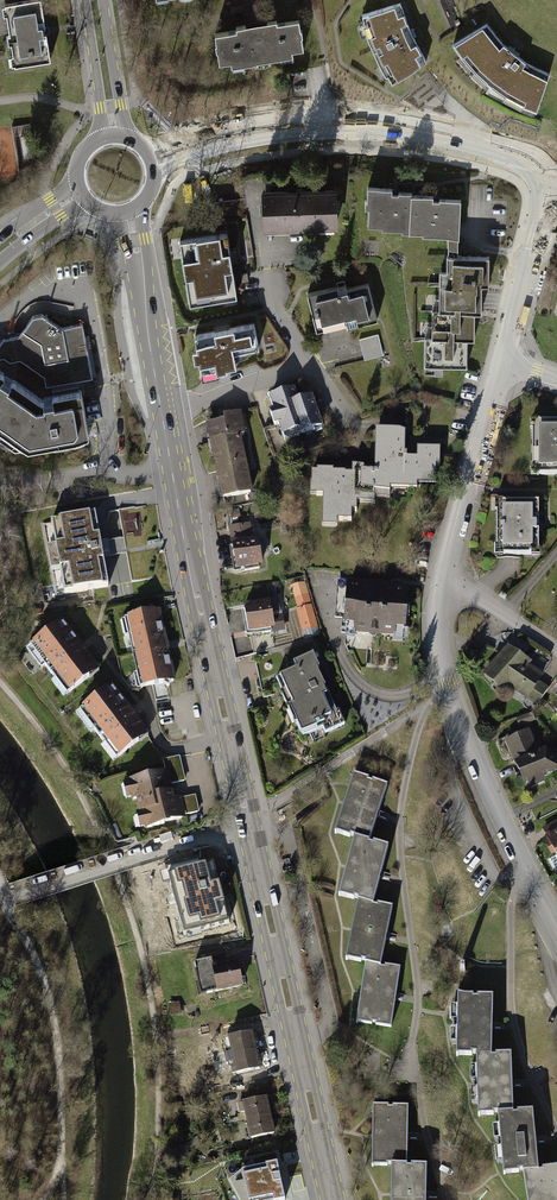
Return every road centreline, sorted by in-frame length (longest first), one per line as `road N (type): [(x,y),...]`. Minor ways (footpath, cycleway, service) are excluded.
road 1 (secondary): [(333,1199),(199,604),(166,414)]
road 2 (residential): [(444,580),(439,634),(452,695),(556,925)]
road 3 (track): [(0,883),(37,963),(55,1026),(60,1165),(43,1199)]
road 4 (residential): [(440,136),(398,122),(310,116),(146,150)]
road 5 (residential): [(154,169),(272,139),(440,136)]
road 6 (residential): [(502,365),(444,580)]
road 7 (secondary): [(166,414),(129,211)]
road 8 (residential): [(547,183),(502,365)]
road 9 (residential): [(314,365),(273,309),(250,194)]
road 10 (residential): [(314,365),(166,414)]
road 11 (track): [(0,900),(140,857)]
road 12 (secondary): [(129,137),(103,0)]
road 13 (secondary): [(85,0),(98,138)]
road 14 (residential): [(556,652),(444,580)]
road 15 (residential): [(440,136),(526,159),(547,183)]

